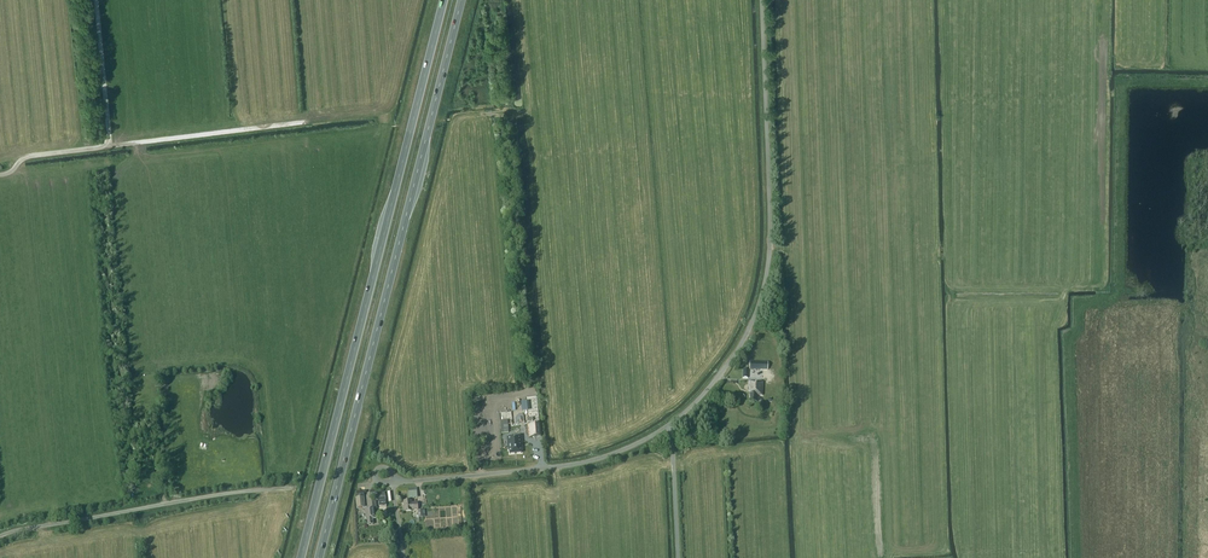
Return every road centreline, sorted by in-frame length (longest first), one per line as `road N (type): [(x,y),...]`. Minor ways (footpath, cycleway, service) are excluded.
road 1 (unclassified): [(401,481),(589,462),(669,425),(717,379),(752,323),(768,265),(763,0)]
road 2 (trunk): [(444,0),(301,557)]
road 3 (trunk): [(319,557),(461,0)]
road 4 (track): [(306,121),(31,155),(0,175)]
road 5 (track): [(96,0),(109,136),(101,147)]
road 6 (track): [(3,175),(135,158),(138,142)]

